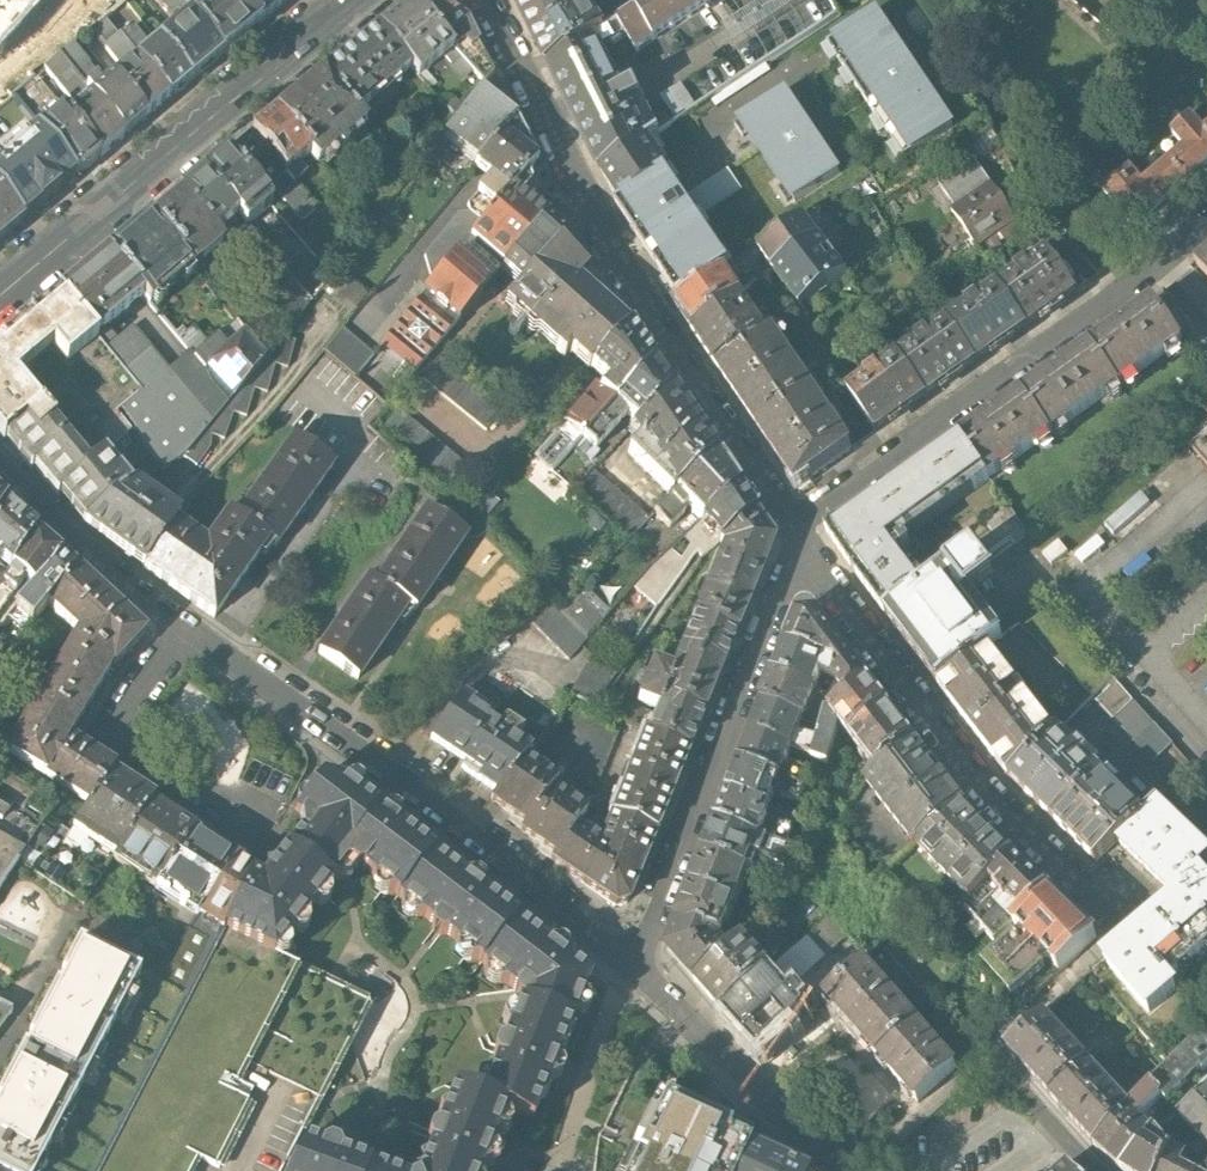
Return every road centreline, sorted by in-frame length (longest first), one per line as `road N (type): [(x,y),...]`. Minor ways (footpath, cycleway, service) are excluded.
road 1 (residential): [(636,960),(415,779),(215,646),(69,537),(0,470)]
road 2 (residential): [(488,0),(605,237),(799,540)]
road 3 (residential): [(799,540),(1206,226)]
road 4 (residential): [(799,540),(979,781),(1123,931)]
road 5 (primary): [(0,301),(366,0)]
road 6 (residential): [(636,960),(799,540)]
road 7 (residential): [(824,1170),(636,960)]

